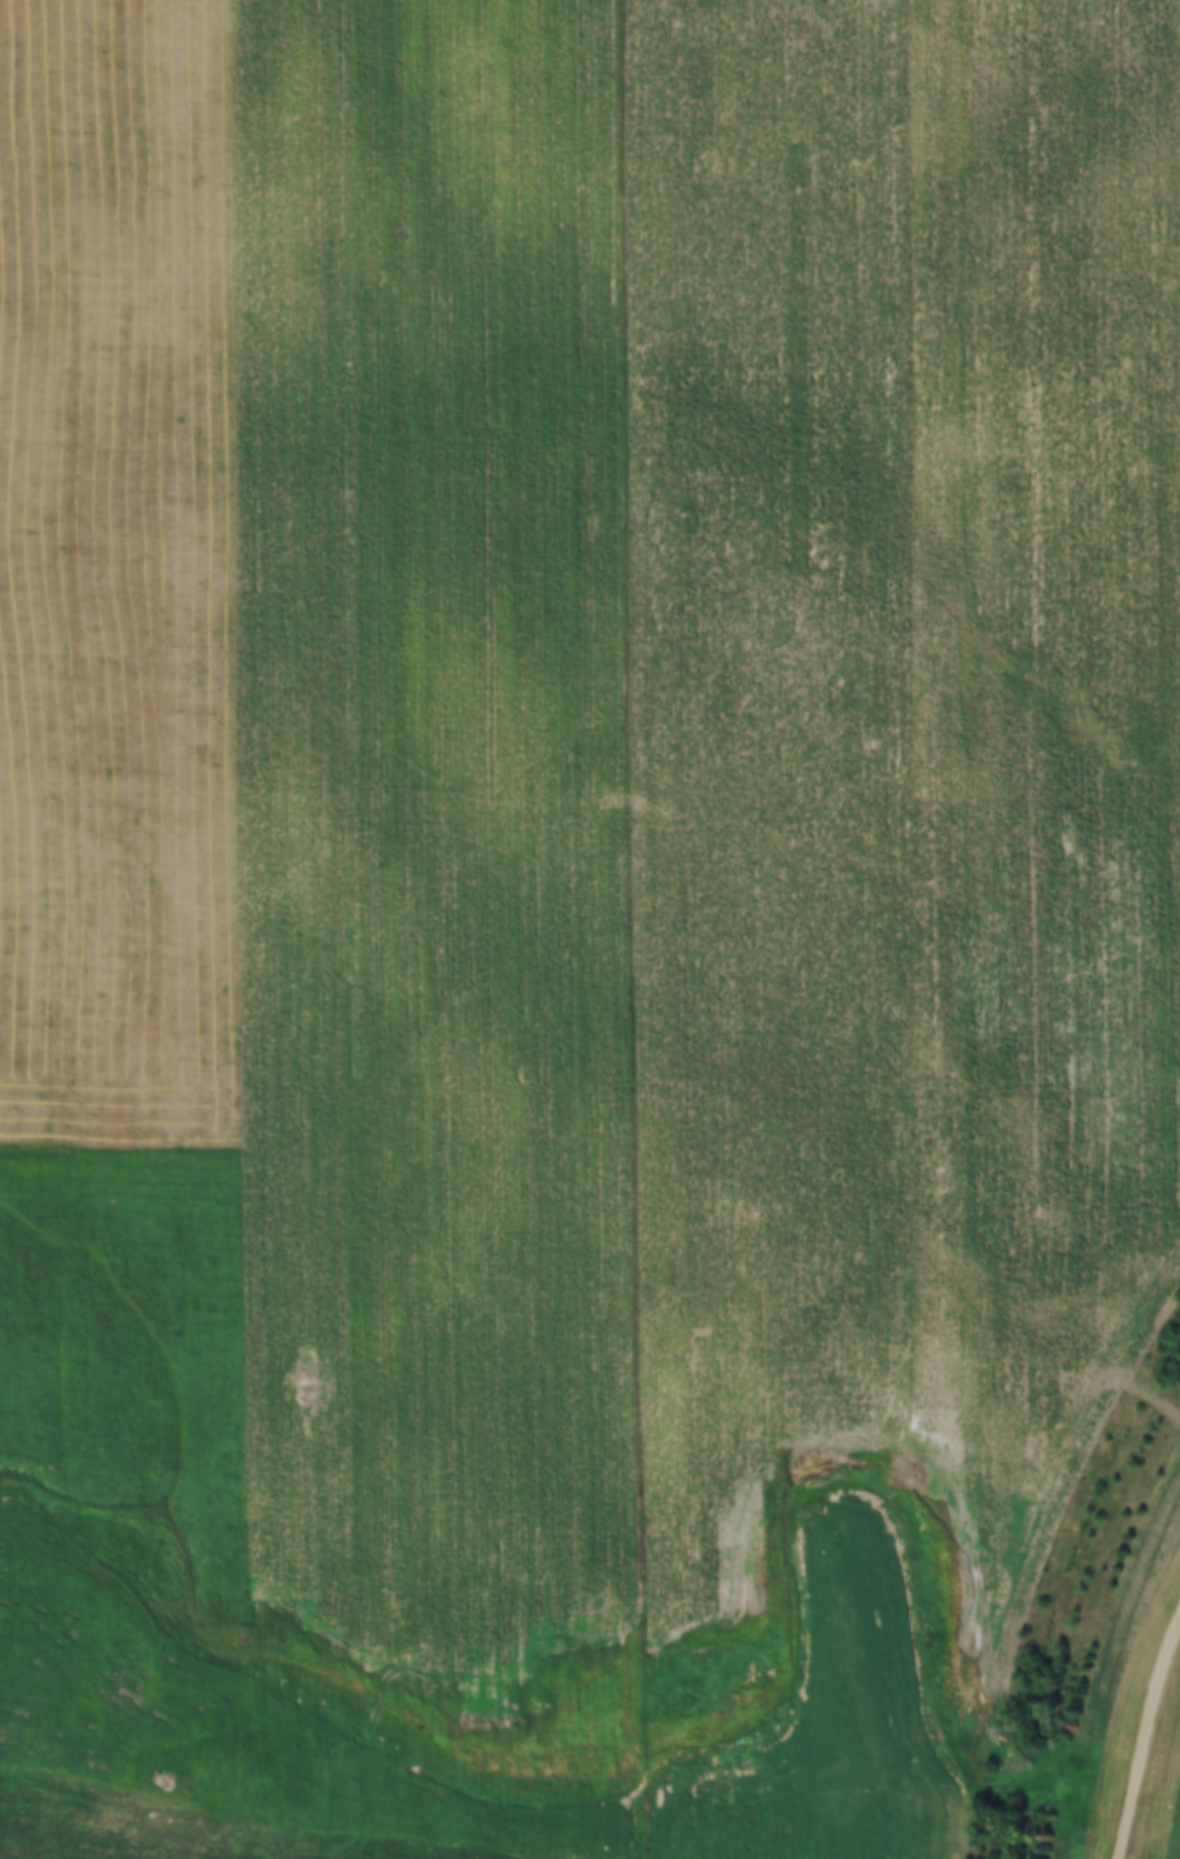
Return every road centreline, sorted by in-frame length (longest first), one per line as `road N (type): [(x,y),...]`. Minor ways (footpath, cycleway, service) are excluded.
road 1 (track): [(0,1768),(188,1805),(407,1828),(470,1840),(494,1858)]

